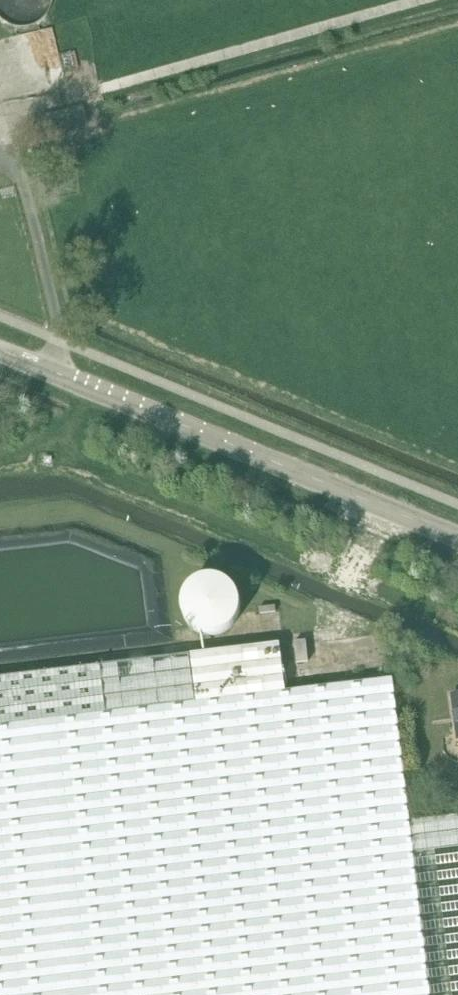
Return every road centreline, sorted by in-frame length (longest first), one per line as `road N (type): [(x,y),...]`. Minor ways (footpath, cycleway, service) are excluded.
road 1 (secondary): [(457,538),(0,352)]
road 2 (track): [(424,0),(0,119)]

